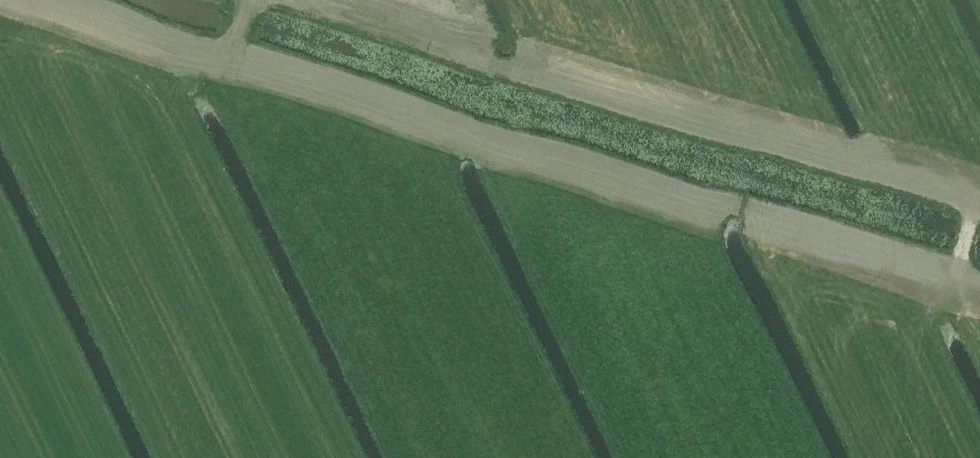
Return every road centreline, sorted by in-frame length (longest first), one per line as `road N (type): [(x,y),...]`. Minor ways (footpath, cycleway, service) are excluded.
road 1 (track): [(317,0),(979,208)]
road 2 (track): [(235,53),(561,161),(678,408)]
road 3 (track): [(251,0),(235,53),(382,348)]
road 4 (track): [(919,457),(898,380),(900,336),(952,274),(971,205)]

